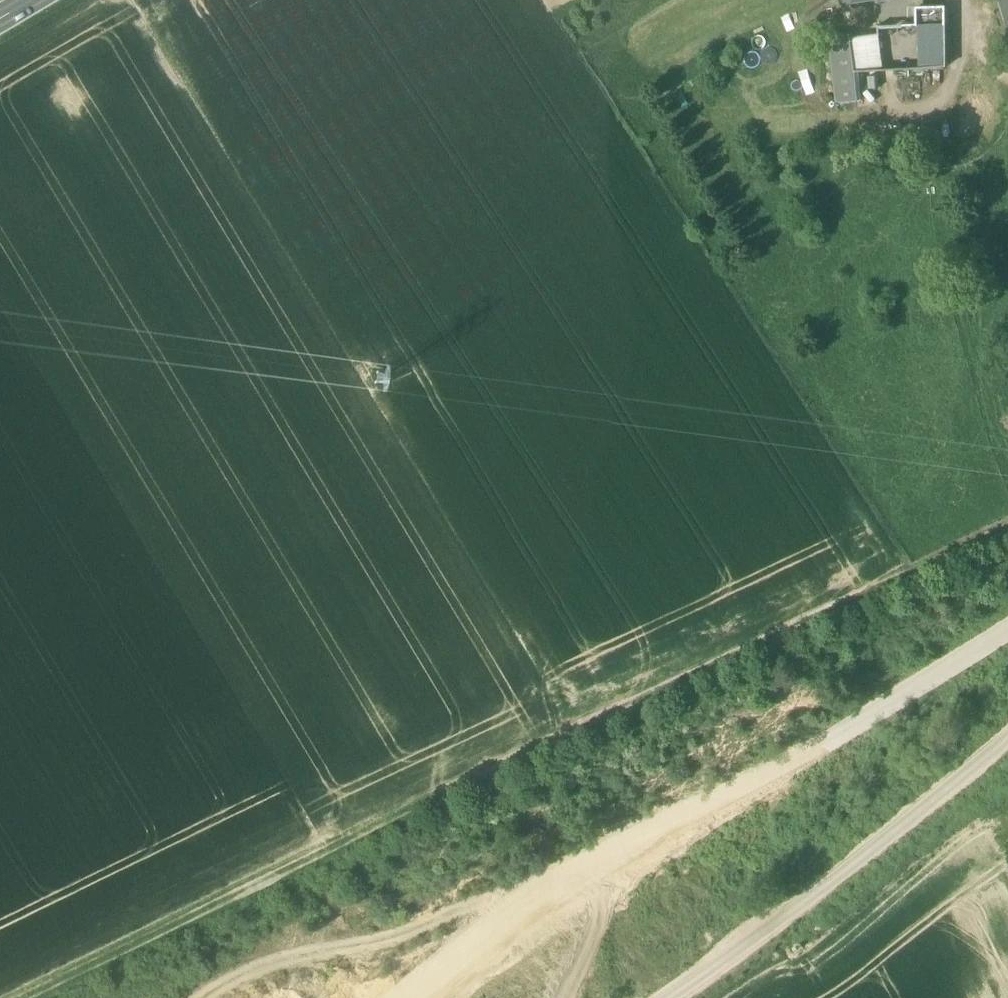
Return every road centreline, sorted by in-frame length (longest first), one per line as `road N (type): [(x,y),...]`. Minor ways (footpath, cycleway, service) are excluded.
road 1 (track): [(1007,528),(25,997)]

